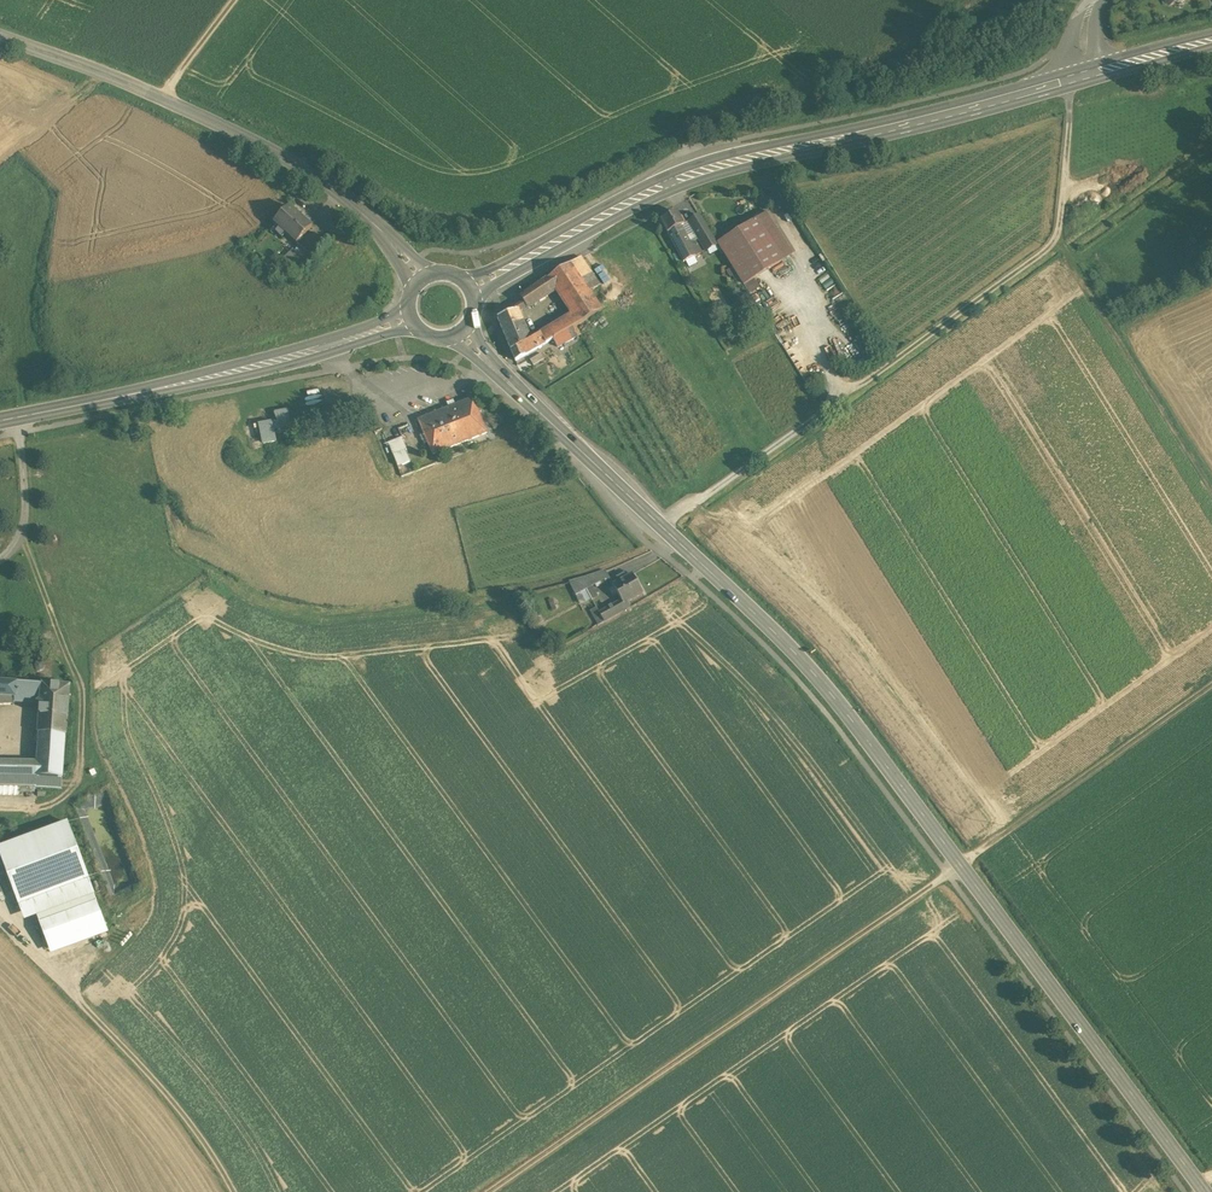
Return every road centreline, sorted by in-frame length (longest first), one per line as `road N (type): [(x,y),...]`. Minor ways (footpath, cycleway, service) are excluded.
road 1 (secondary): [(1204,1191),(827,690),(461,334)]
road 2 (track): [(1211,685),(493,1191)]
road 3 (track): [(0,480),(37,476),(286,610),(316,614),(542,587),(670,536)]
road 4 (secondary): [(1096,75),(712,166),(471,287)]
road 5 (tertiary): [(0,38),(164,97),(296,162),(382,230),(422,279)]
road 6 (secondary): [(411,317),(210,379),(0,422)]
road 7 (track): [(1073,82),(1065,217),(1055,245),(852,391)]
road 8 (track): [(1057,240),(1211,485)]
road 9 (track): [(237,1191),(189,1118),(62,984)]
road 10 (track): [(1067,258),(1211,157)]
road 11 (secondary): [(1211,41),(1096,75)]

